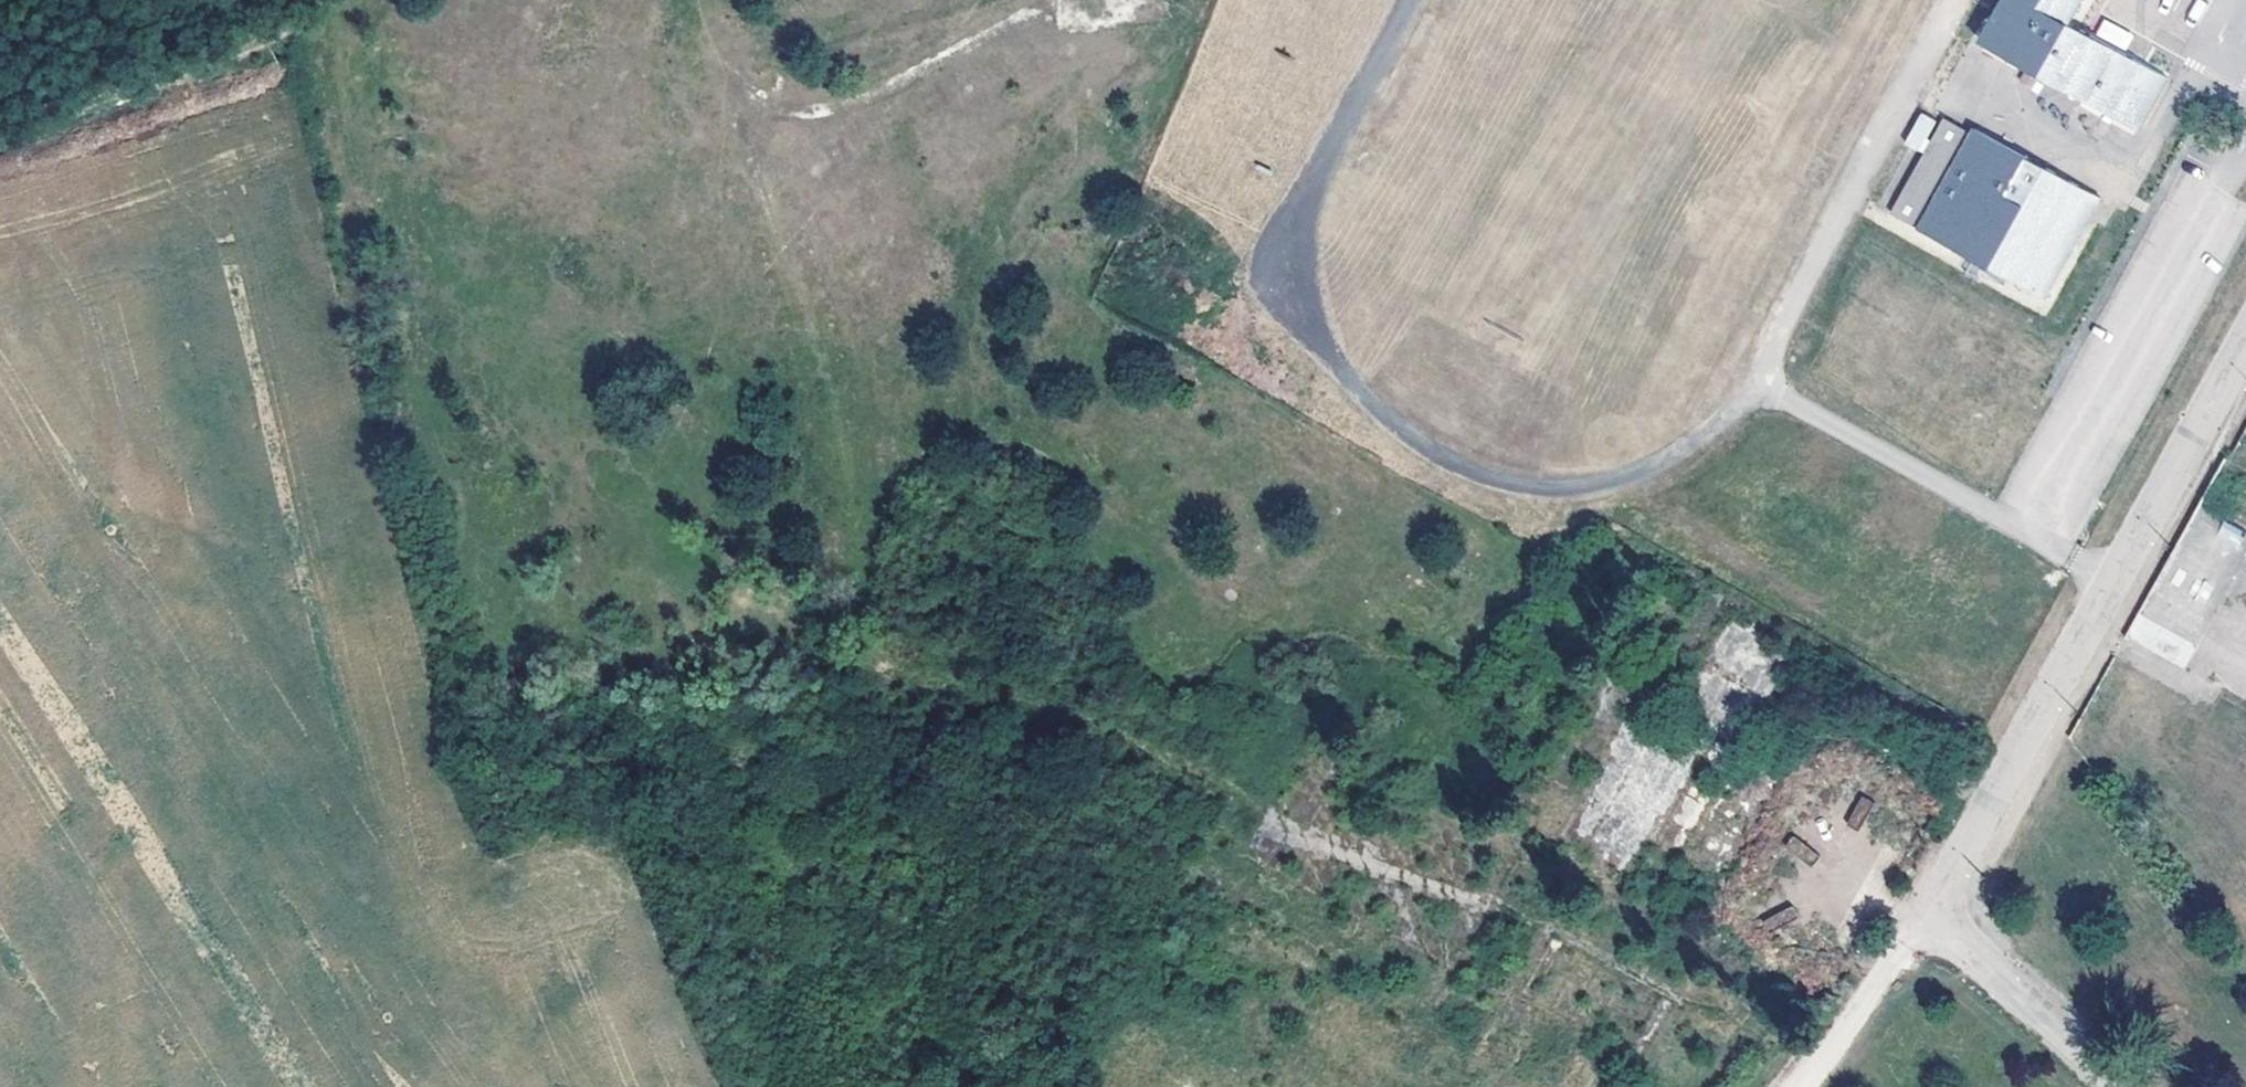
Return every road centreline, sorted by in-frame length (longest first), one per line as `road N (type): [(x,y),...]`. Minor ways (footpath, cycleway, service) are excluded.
road 1 (residential): [(2245,343),(1928,910)]
road 2 (residential): [(2111,1086),(1928,910)]

